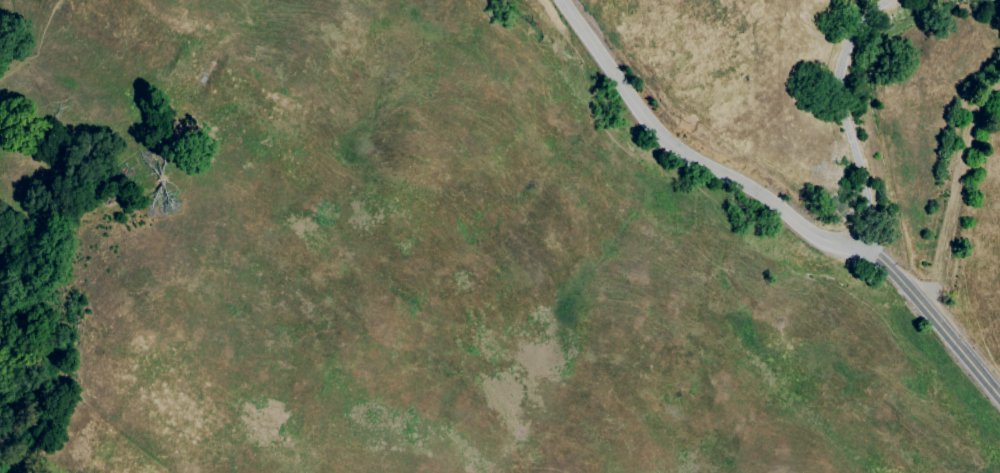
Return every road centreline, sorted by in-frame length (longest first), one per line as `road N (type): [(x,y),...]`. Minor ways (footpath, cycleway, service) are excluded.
road 1 (tertiary): [(864,245),(824,242),(766,198),(663,140),(562,0)]
road 2 (track): [(919,303),(936,281),(973,121),(999,86)]
road 3 (tertiary): [(864,245),(919,303),(999,412)]

